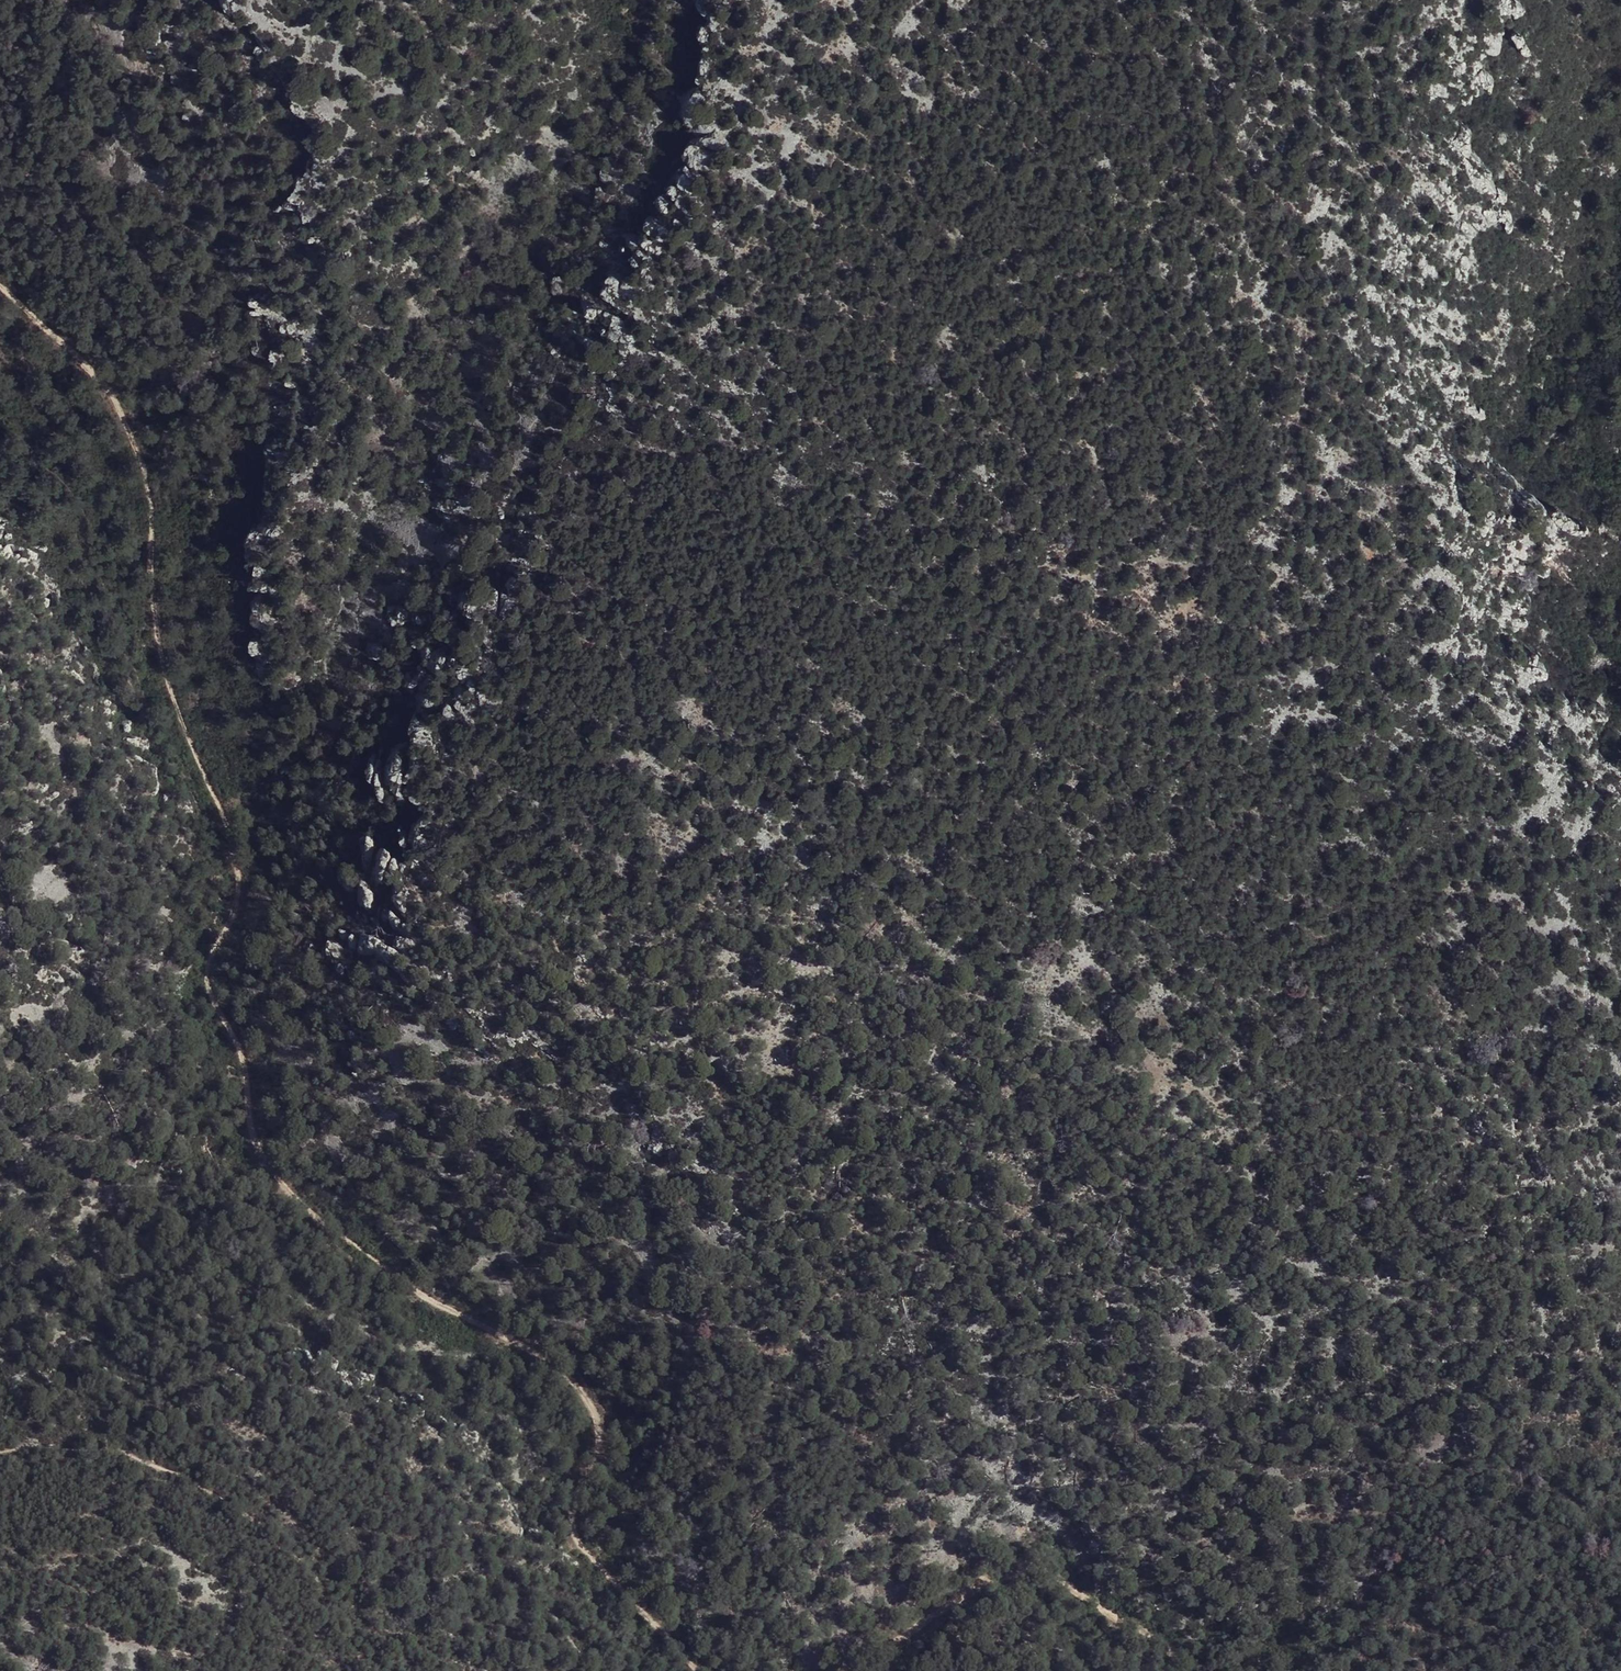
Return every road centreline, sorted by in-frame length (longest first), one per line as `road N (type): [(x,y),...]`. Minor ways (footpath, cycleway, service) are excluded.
road 1 (track): [(728,1670),(630,1605),(589,1546),(579,1494),(602,1438),(572,1374),(436,1300),(233,1149),(232,1063),(175,978),(178,963),(217,918),(221,884),(209,835),(123,682),(112,630),(124,547),(123,422),(0,282)]
road 2 (track): [(1217,1670),(1153,1623),(1054,1581),(1021,1584),(945,1638),(877,1670)]

